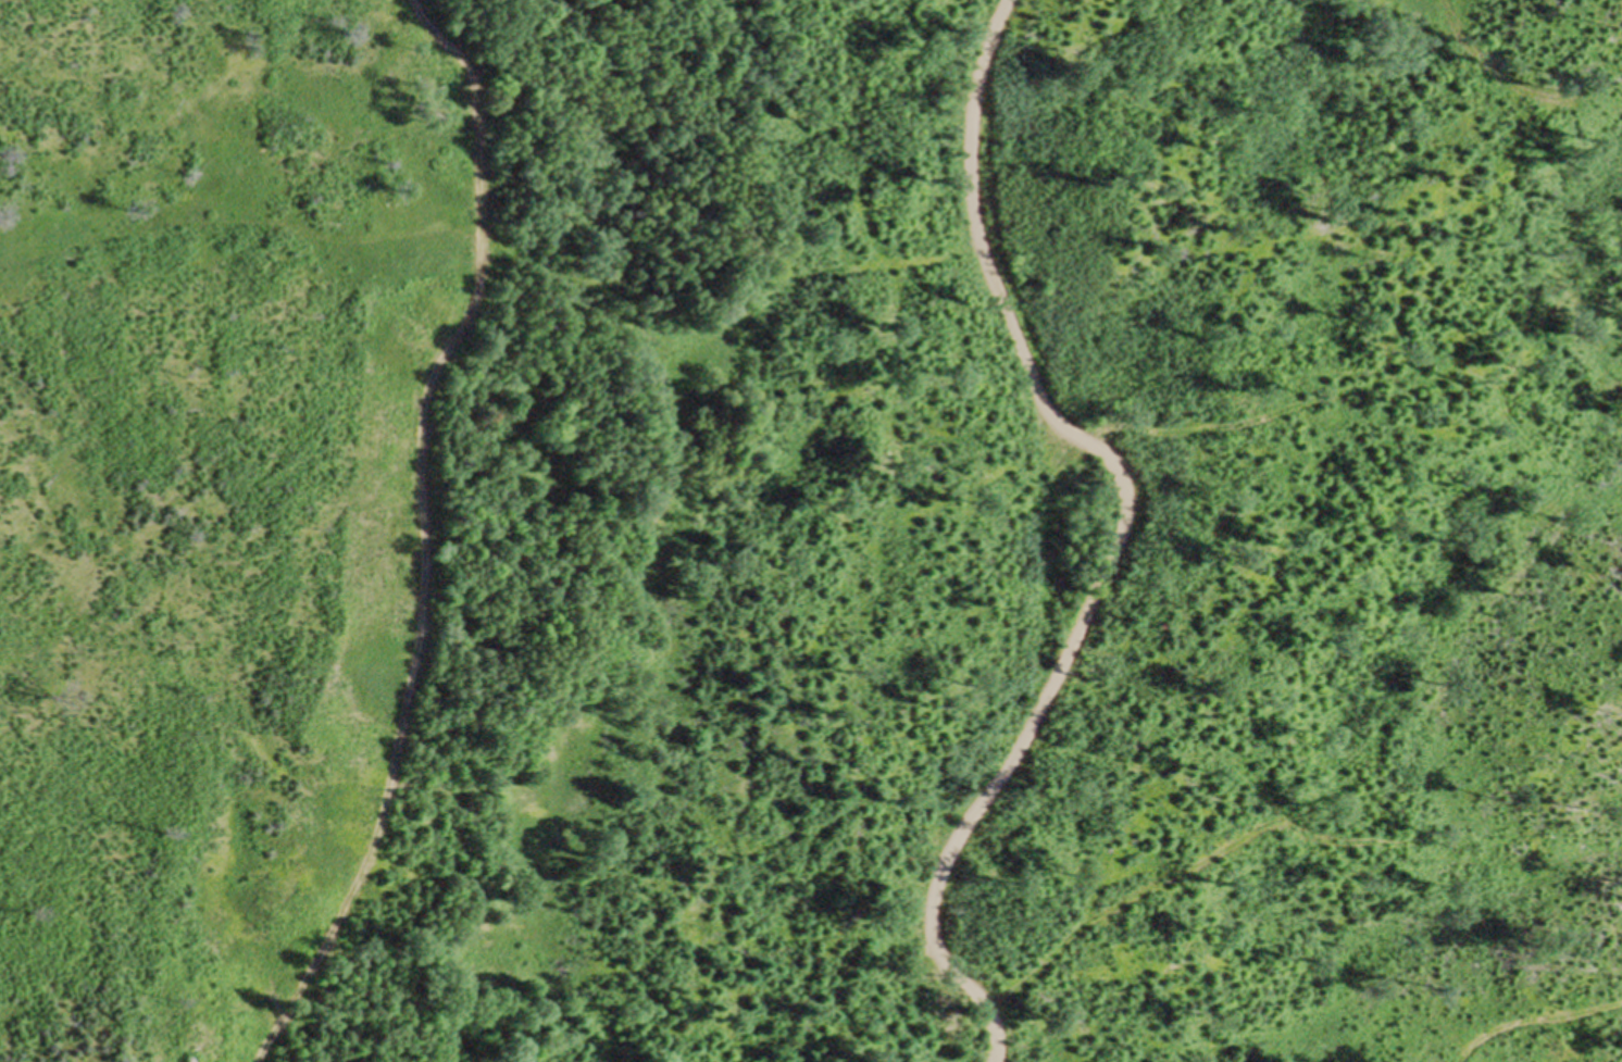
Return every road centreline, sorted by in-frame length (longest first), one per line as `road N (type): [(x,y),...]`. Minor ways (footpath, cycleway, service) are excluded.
road 1 (track): [(993,1061),(989,1015),(957,970),(940,904),(952,859),(1037,734),(1076,655),(1115,550),(1124,500),(1121,468),(1040,391),(986,250),(975,139),(982,79),(1009,0)]
road 2 (track): [(256,1061),(370,860),(389,795),(419,647),(424,390),(471,308),(478,273),(469,68),(414,0)]

